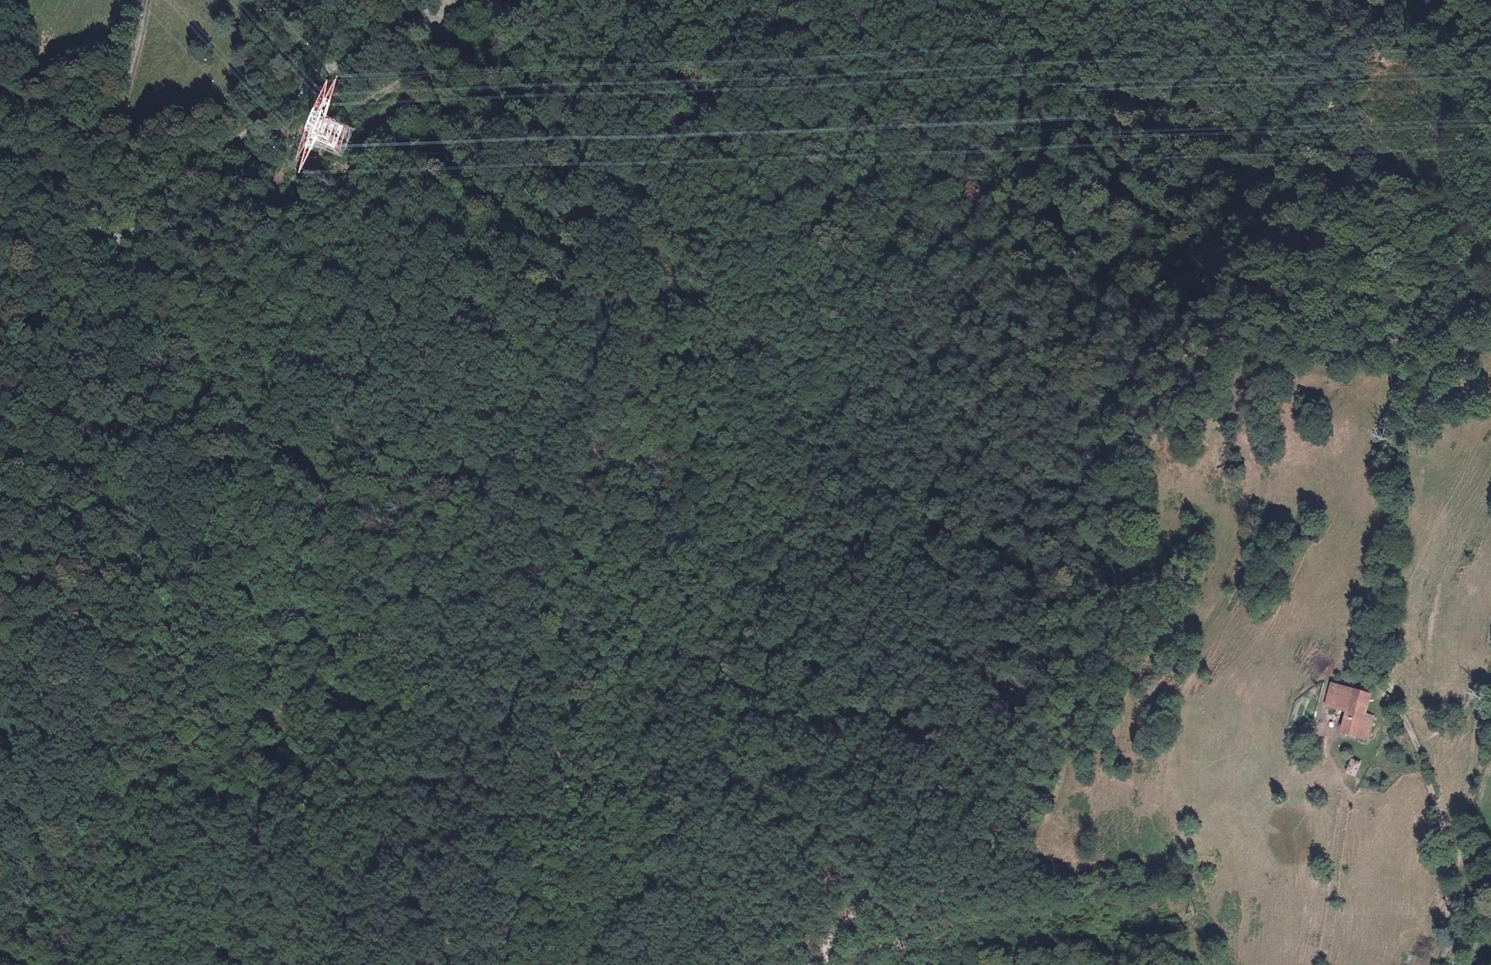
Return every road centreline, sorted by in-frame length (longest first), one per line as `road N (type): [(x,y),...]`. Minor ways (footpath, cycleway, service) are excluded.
road 1 (track): [(832,964),(827,944),(834,932),(884,886),(936,798),(991,728),(1031,651),(1112,552),(1128,522),(1143,432),(1195,344),(1240,326),(1317,339),(1352,335),(1424,302),(1400,425),(1383,658),(1444,829),(1458,905)]
road 2 (track): [(1490,735),(1466,822),(1458,905)]

